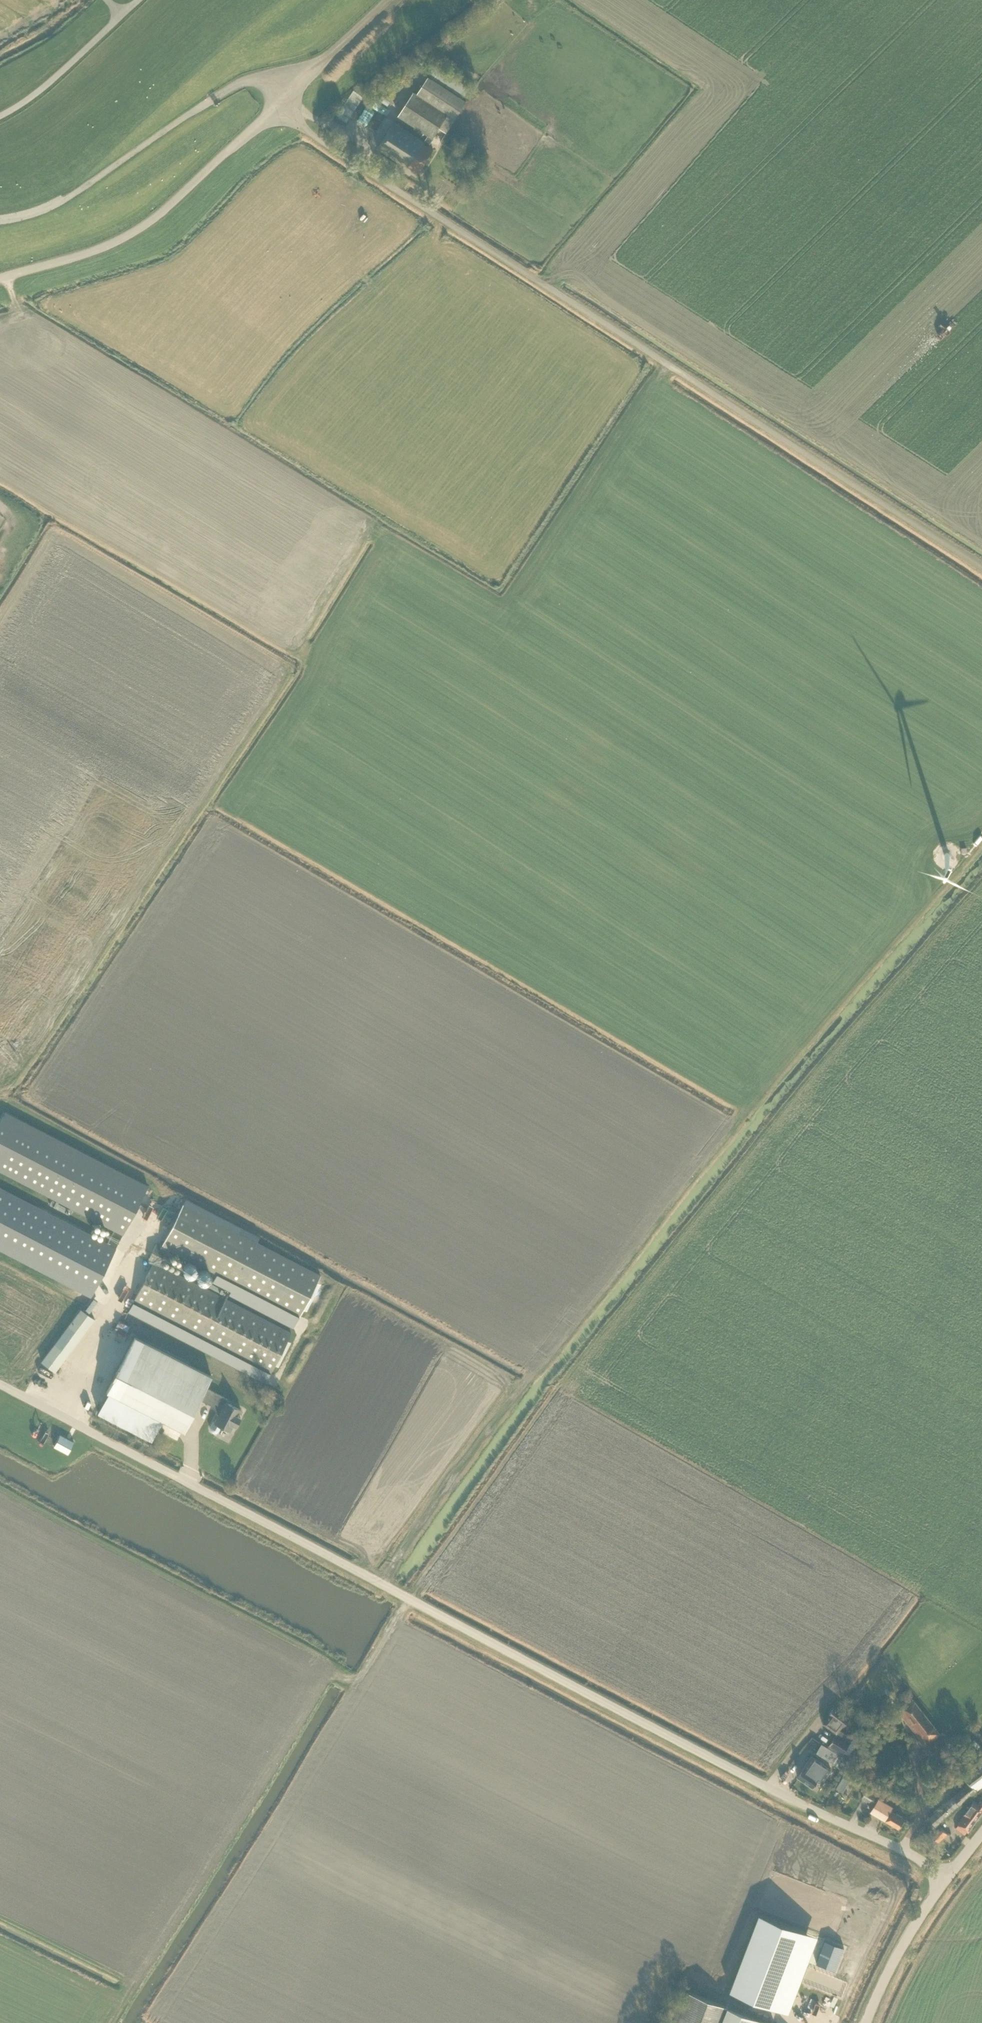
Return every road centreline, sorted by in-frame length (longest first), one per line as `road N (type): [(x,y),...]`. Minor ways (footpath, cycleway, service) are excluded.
road 1 (unclassified): [(946,1878),(894,1845),(0,1387)]
road 2 (unclassified): [(981,567),(315,137),(283,104)]
road 3 (unclassified): [(0,277),(134,232),(283,104)]
road 4 (tertiary): [(868,2022),(946,1878)]
road 5 (unclassified): [(283,104),(388,0)]

